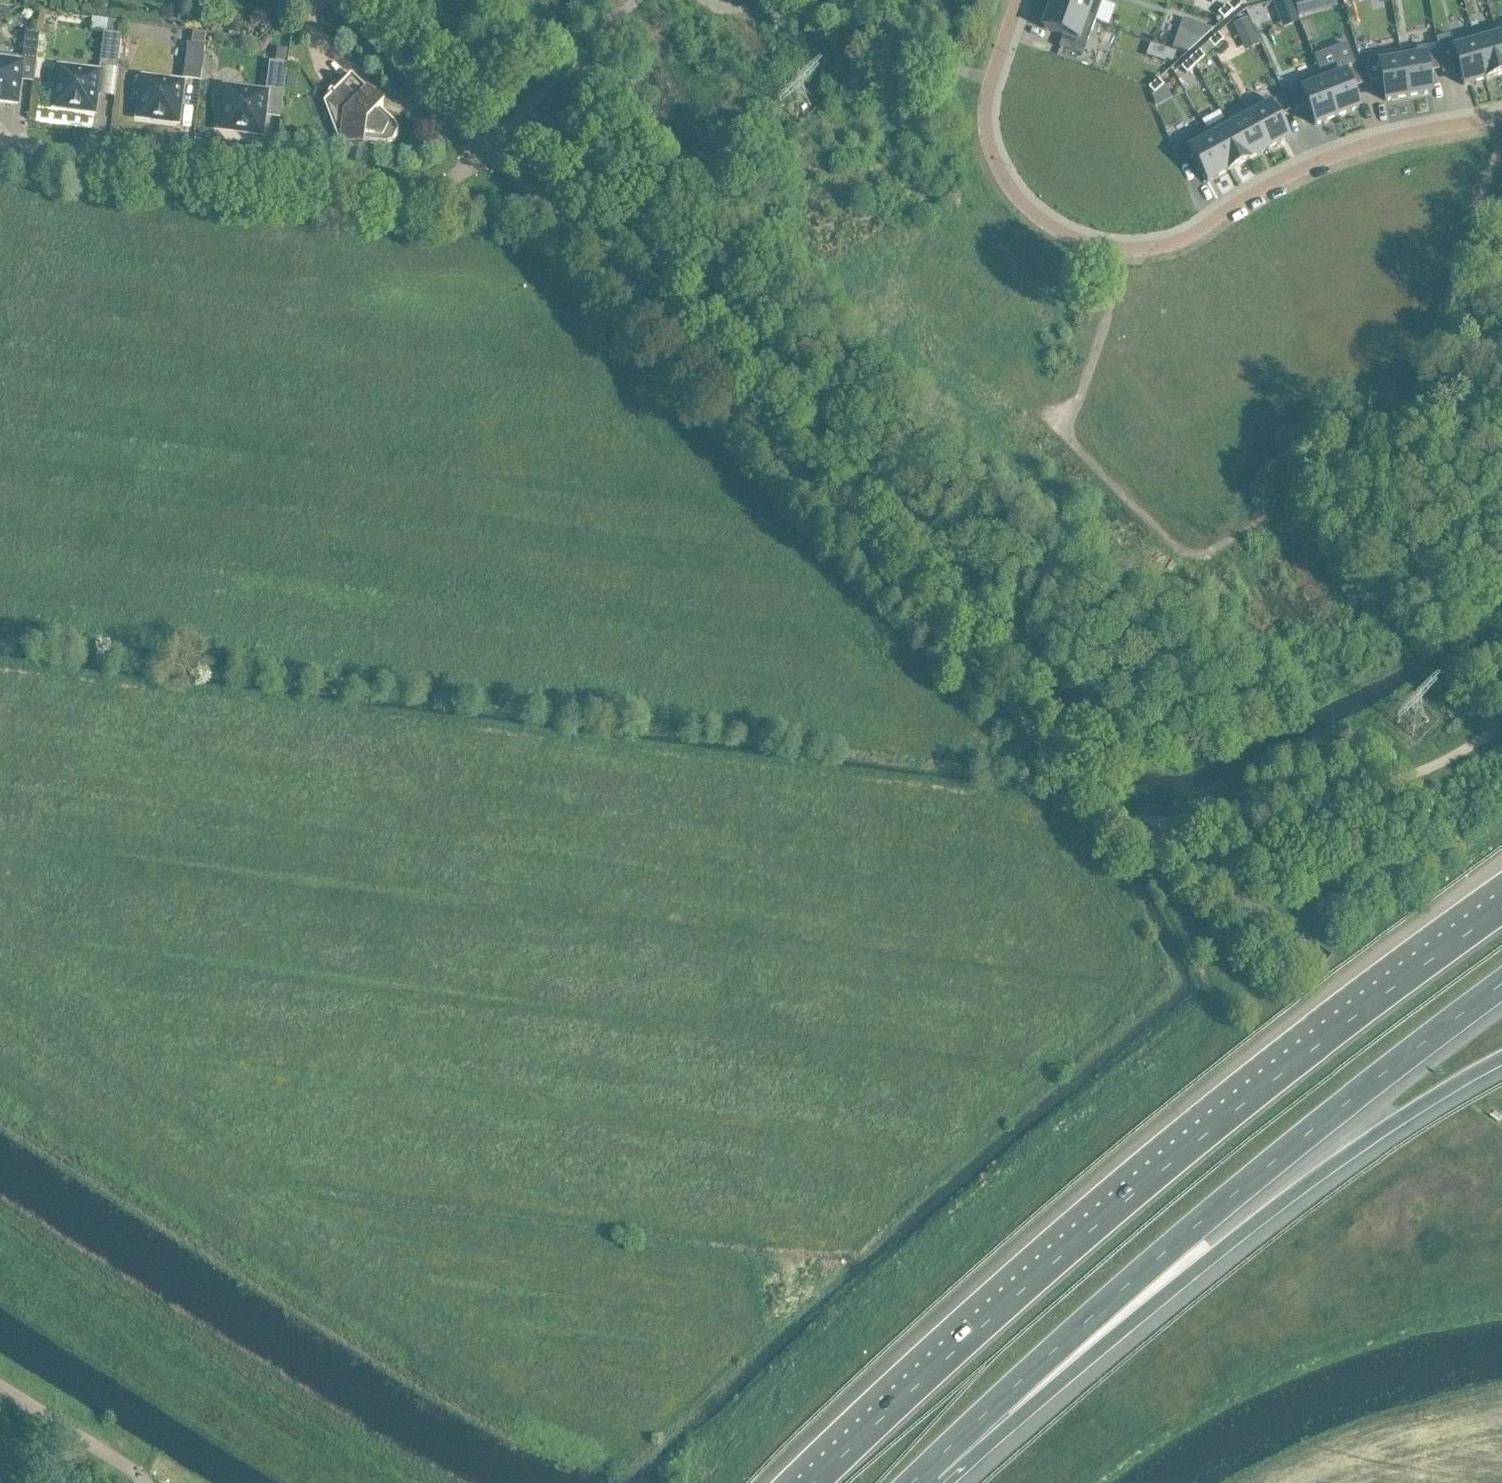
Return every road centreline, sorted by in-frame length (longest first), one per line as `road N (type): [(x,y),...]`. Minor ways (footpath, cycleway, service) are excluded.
road 1 (motorway): [(1501,910),(1250,1098),(1026,1288),(816,1482)]
road 2 (unclassified): [(1106,804),(492,158)]
road 3 (motorway): [(924,1473),(1304,1138),(1501,988)]
road 4 (residential): [(1018,0),(990,82),(985,126),(992,152),(1030,214),(1098,248),(1155,249),(1196,235),(1321,162),(1501,116)]
road 5 (motorway): [(924,1473),(1288,1196),(1501,1059)]
road 6 (residential): [(492,158),(458,185),(409,194),(0,147)]
road 7 (unclassified): [(492,158),(331,0)]

